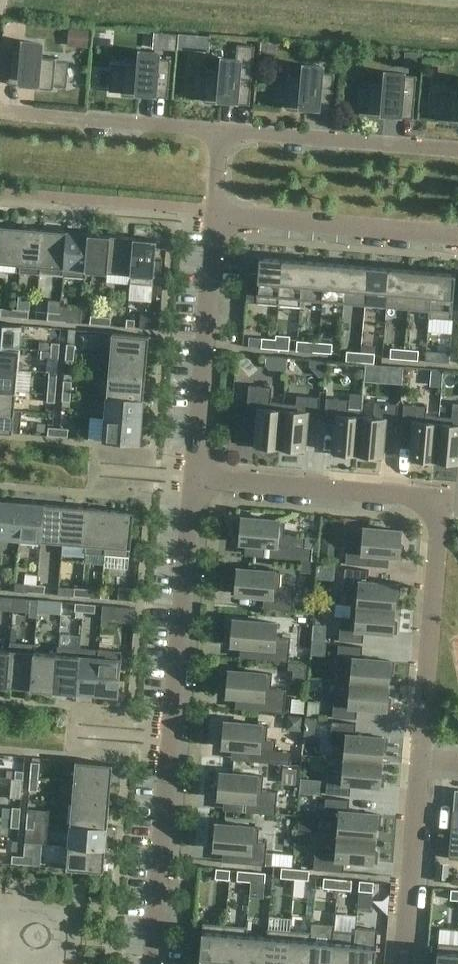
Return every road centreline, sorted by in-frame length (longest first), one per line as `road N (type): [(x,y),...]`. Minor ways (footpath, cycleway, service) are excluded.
road 1 (residential): [(196,479),(151,963)]
road 2 (residential): [(215,215),(196,479)]
road 3 (residential): [(419,759),(437,504)]
road 4 (residential): [(457,235),(215,215)]
road 5 (residential): [(196,479),(437,504)]
road 6 (residential): [(222,130),(457,150)]
road 7 (residential): [(1,111),(222,130)]
road 8 (residential): [(401,963),(419,759)]

